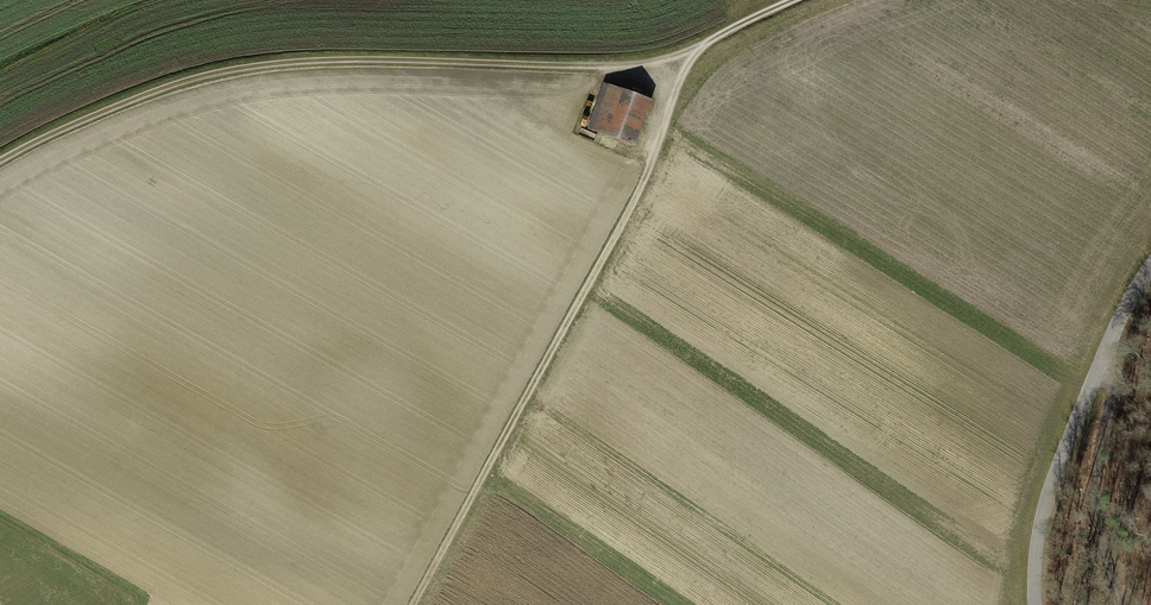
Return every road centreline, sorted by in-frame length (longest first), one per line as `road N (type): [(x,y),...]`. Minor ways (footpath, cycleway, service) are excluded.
road 1 (track): [(792,0),(645,62),(319,59),(243,67),(128,101),(0,160)]
road 2 (track): [(703,42),(651,162),(413,604)]
road 3 (residential): [(1150,266),(1107,339),(1056,462),(1037,523),(1031,604)]
road 4 (track): [(1121,604),(1098,528),(1099,444),(1112,400),(1100,356)]
road 5 (track): [(135,604),(134,590),(0,515)]

